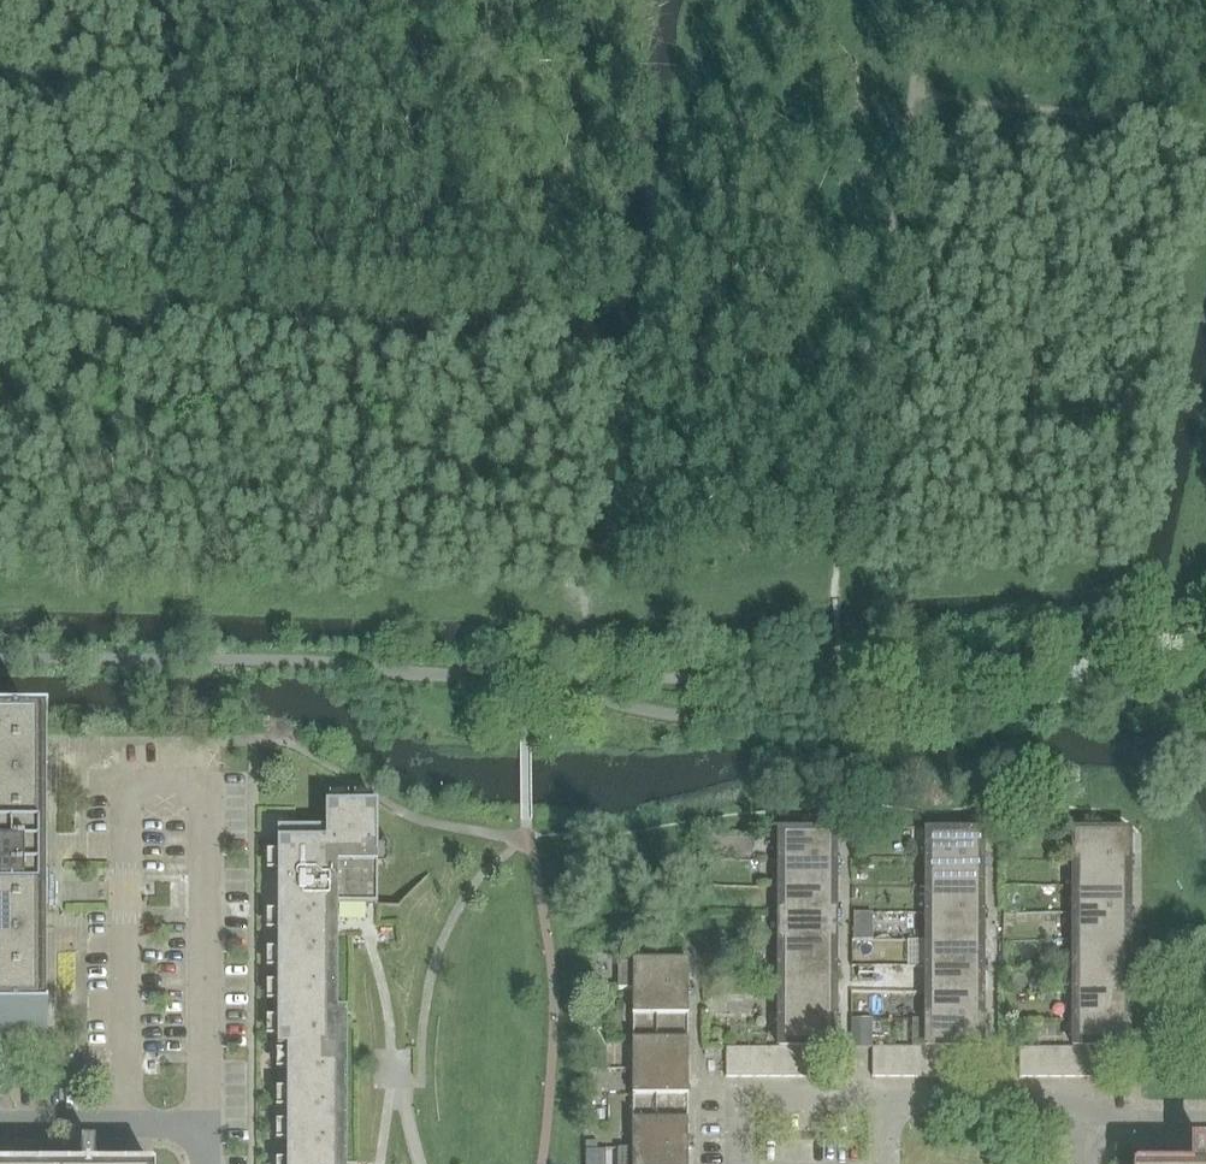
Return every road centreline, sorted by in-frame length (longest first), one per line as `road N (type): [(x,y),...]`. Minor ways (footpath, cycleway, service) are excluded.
road 1 (residential): [(206,1124),(205,780),(126,780),(126,1124)]
road 2 (residential): [(1083,1124),(1083,1099),(885,1099)]
road 3 (residential): [(885,1099),(739,1099),(739,1163)]
road 4 (residential): [(126,1124),(0,1124)]
road 5 (residential): [(1205,1124),(1083,1124)]

